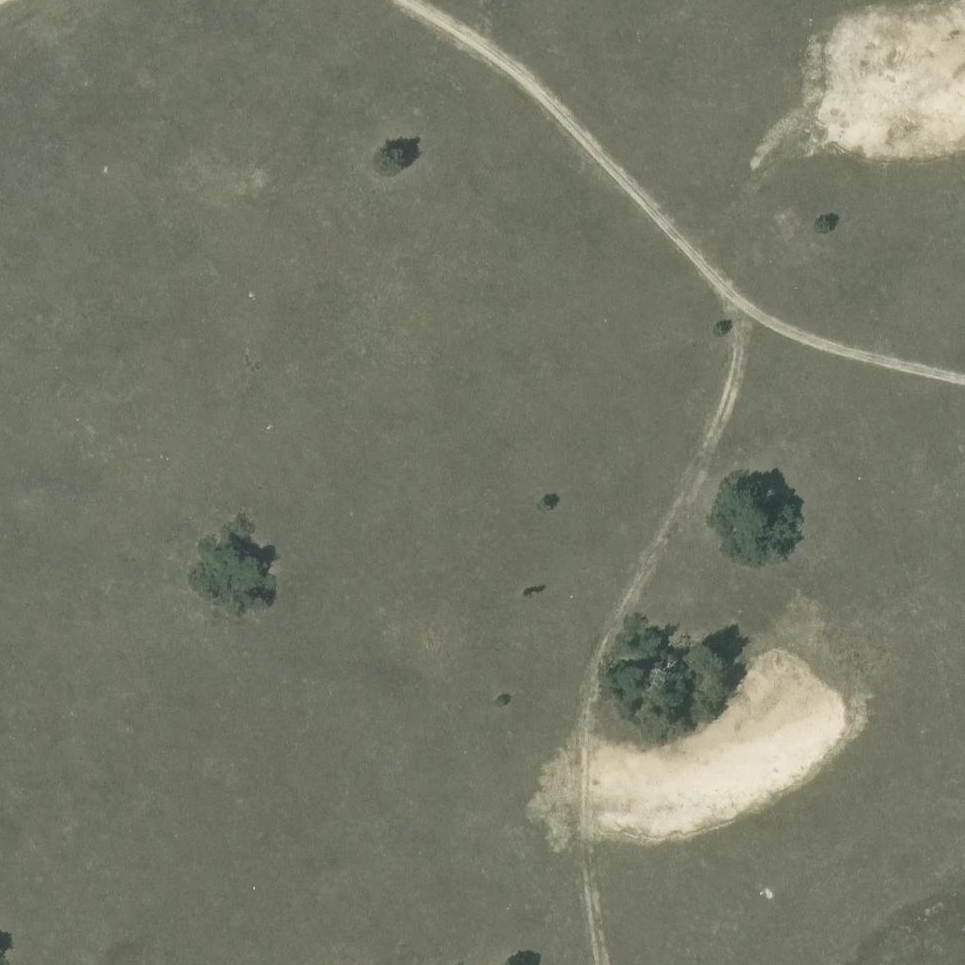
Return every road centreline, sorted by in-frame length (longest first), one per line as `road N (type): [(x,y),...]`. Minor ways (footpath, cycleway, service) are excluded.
road 1 (track): [(405,0),(560,104),(727,290),(789,336),(964,383)]

